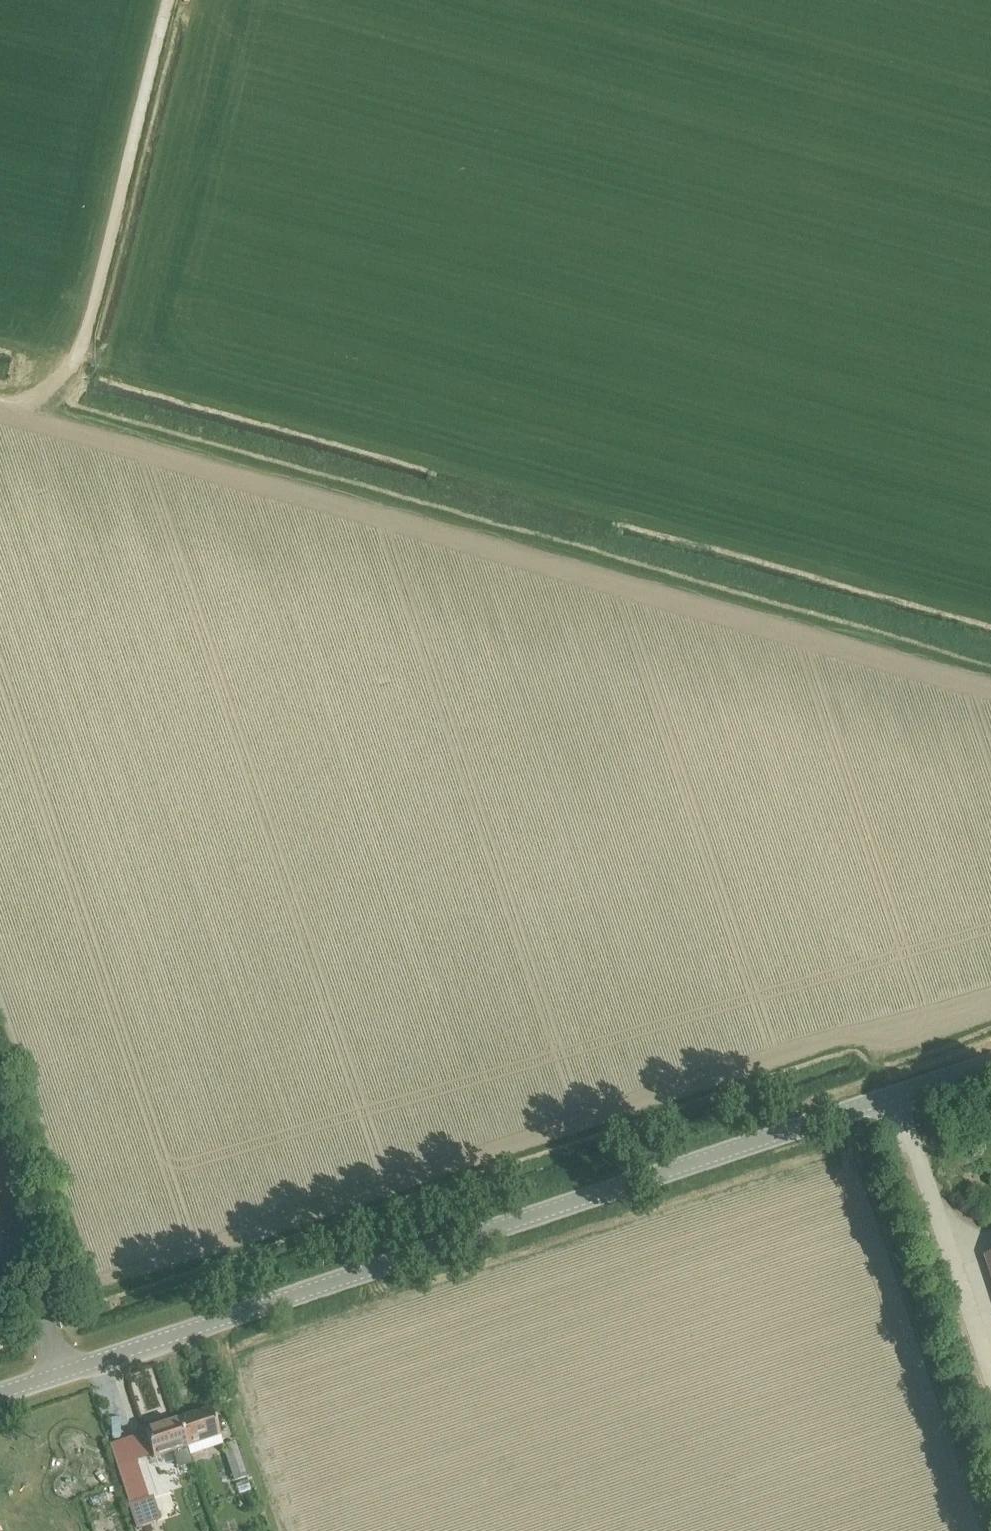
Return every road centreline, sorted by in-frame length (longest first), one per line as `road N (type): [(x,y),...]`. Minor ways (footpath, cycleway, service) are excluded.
road 1 (unclassified): [(0,1393),(990,1061)]

